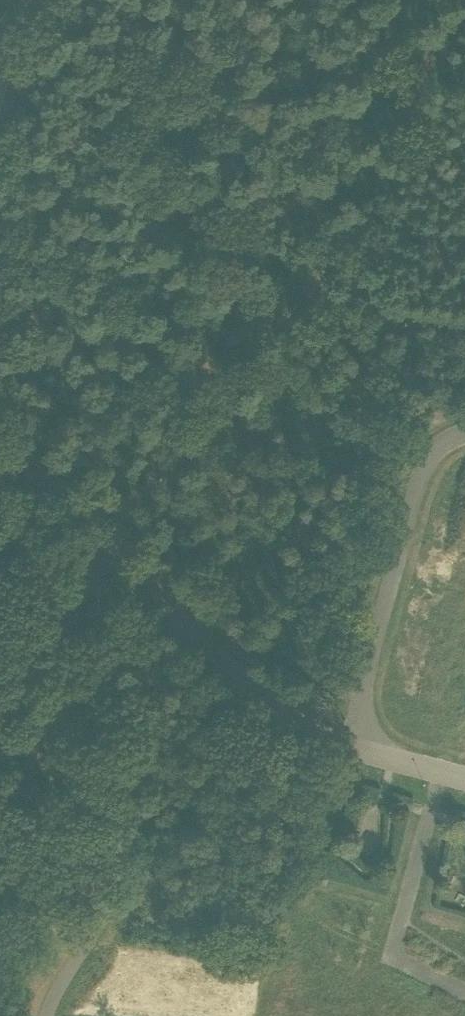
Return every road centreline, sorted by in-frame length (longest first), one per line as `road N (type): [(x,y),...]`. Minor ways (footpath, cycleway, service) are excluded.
road 1 (track): [(74,517),(102,657),(97,716),(115,771),(117,871),(106,913),(48,1015)]
road 2 (unclassified): [(349,749),(320,740),(240,688),(0,429)]
road 3 (unclassified): [(349,749),(421,457),(464,431)]

